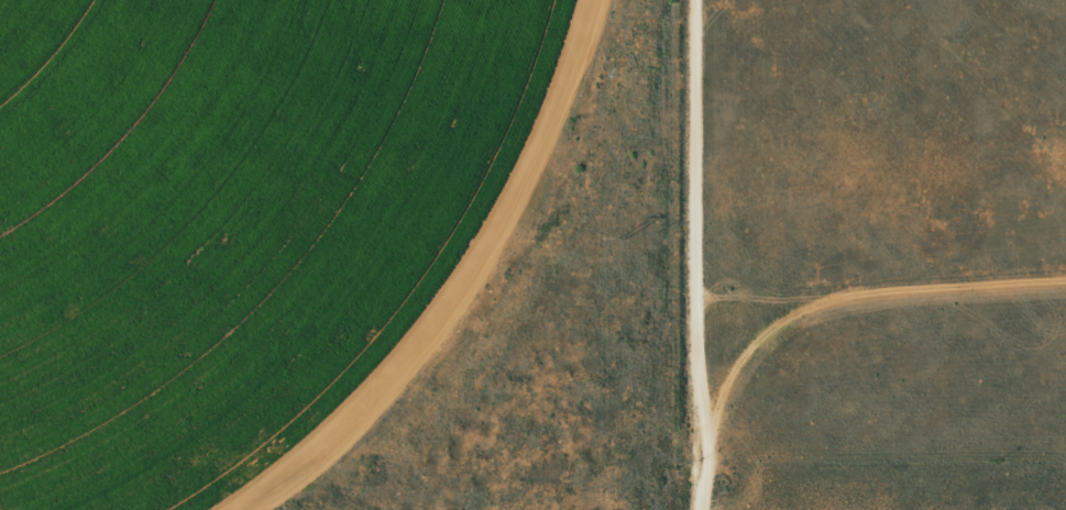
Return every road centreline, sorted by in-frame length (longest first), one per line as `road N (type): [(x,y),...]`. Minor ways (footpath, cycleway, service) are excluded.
road 1 (track): [(673,509),(676,0)]

